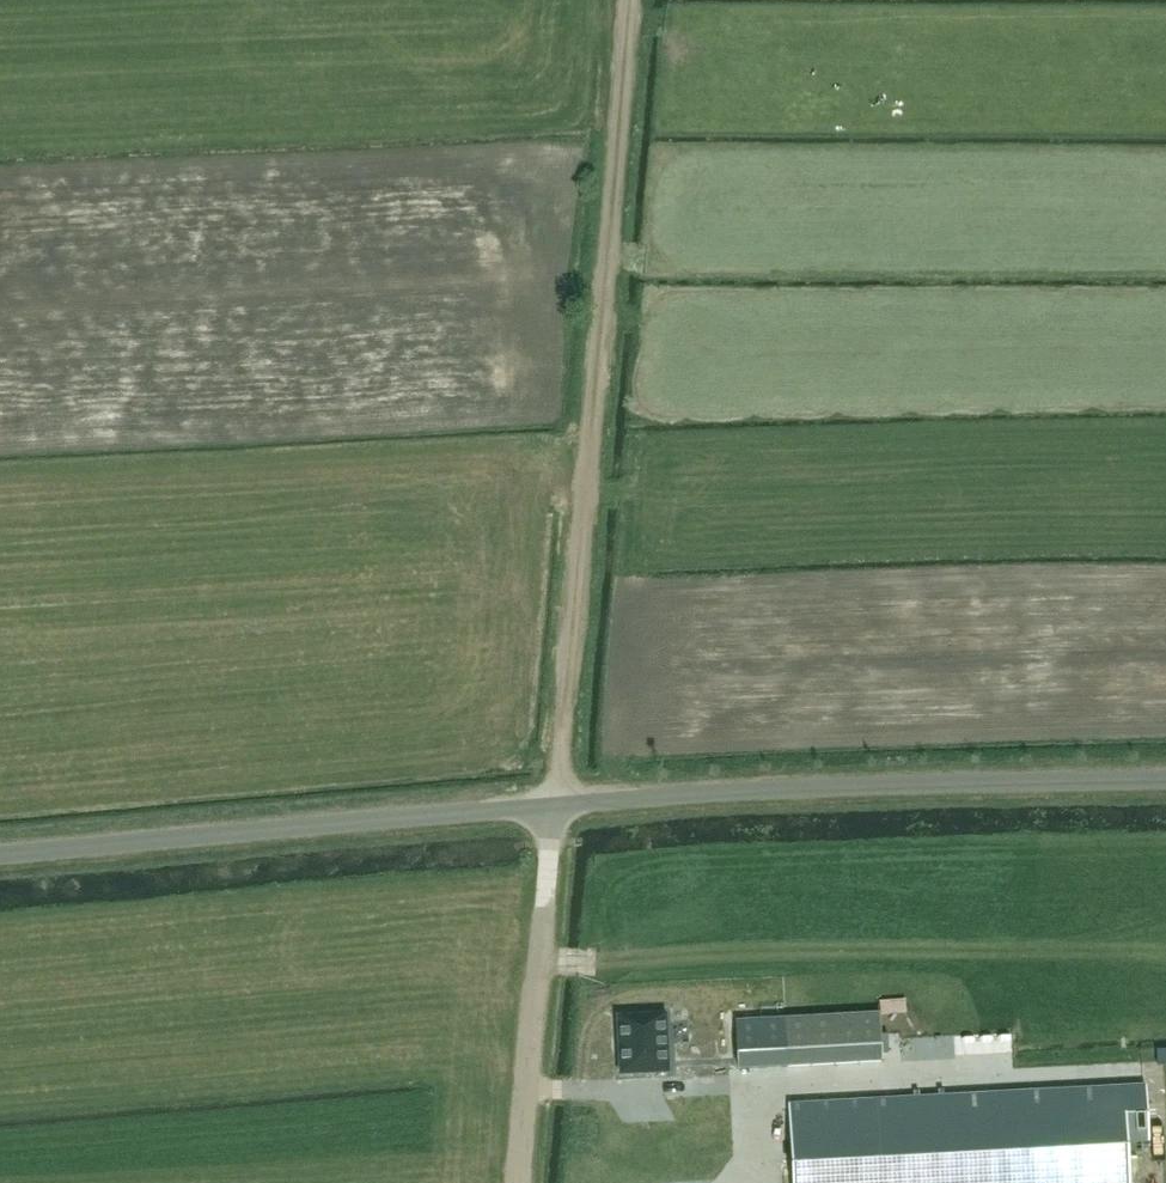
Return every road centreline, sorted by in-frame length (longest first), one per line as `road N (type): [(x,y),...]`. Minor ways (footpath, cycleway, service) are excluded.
road 1 (track): [(521,1182),(630,0)]
road 2 (unclassified): [(0,857),(824,782),(1165,776)]

